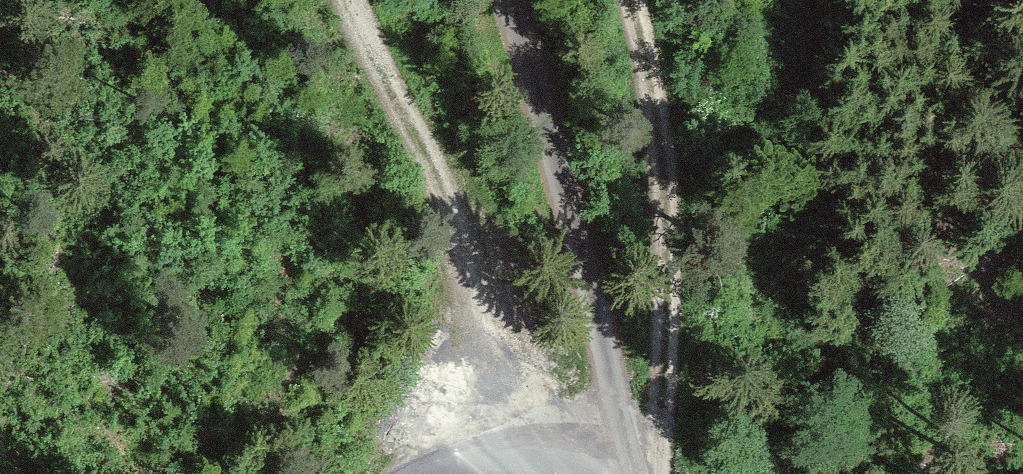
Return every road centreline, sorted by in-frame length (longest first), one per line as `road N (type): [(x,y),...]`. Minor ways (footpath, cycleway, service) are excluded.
road 1 (track): [(349,0),(455,223),(478,290),(493,354),(503,473)]
road 2 (unclassified): [(587,473),(613,398),(510,0)]
road 3 (track): [(643,473),(654,436),(667,301),(664,162),(631,0)]

